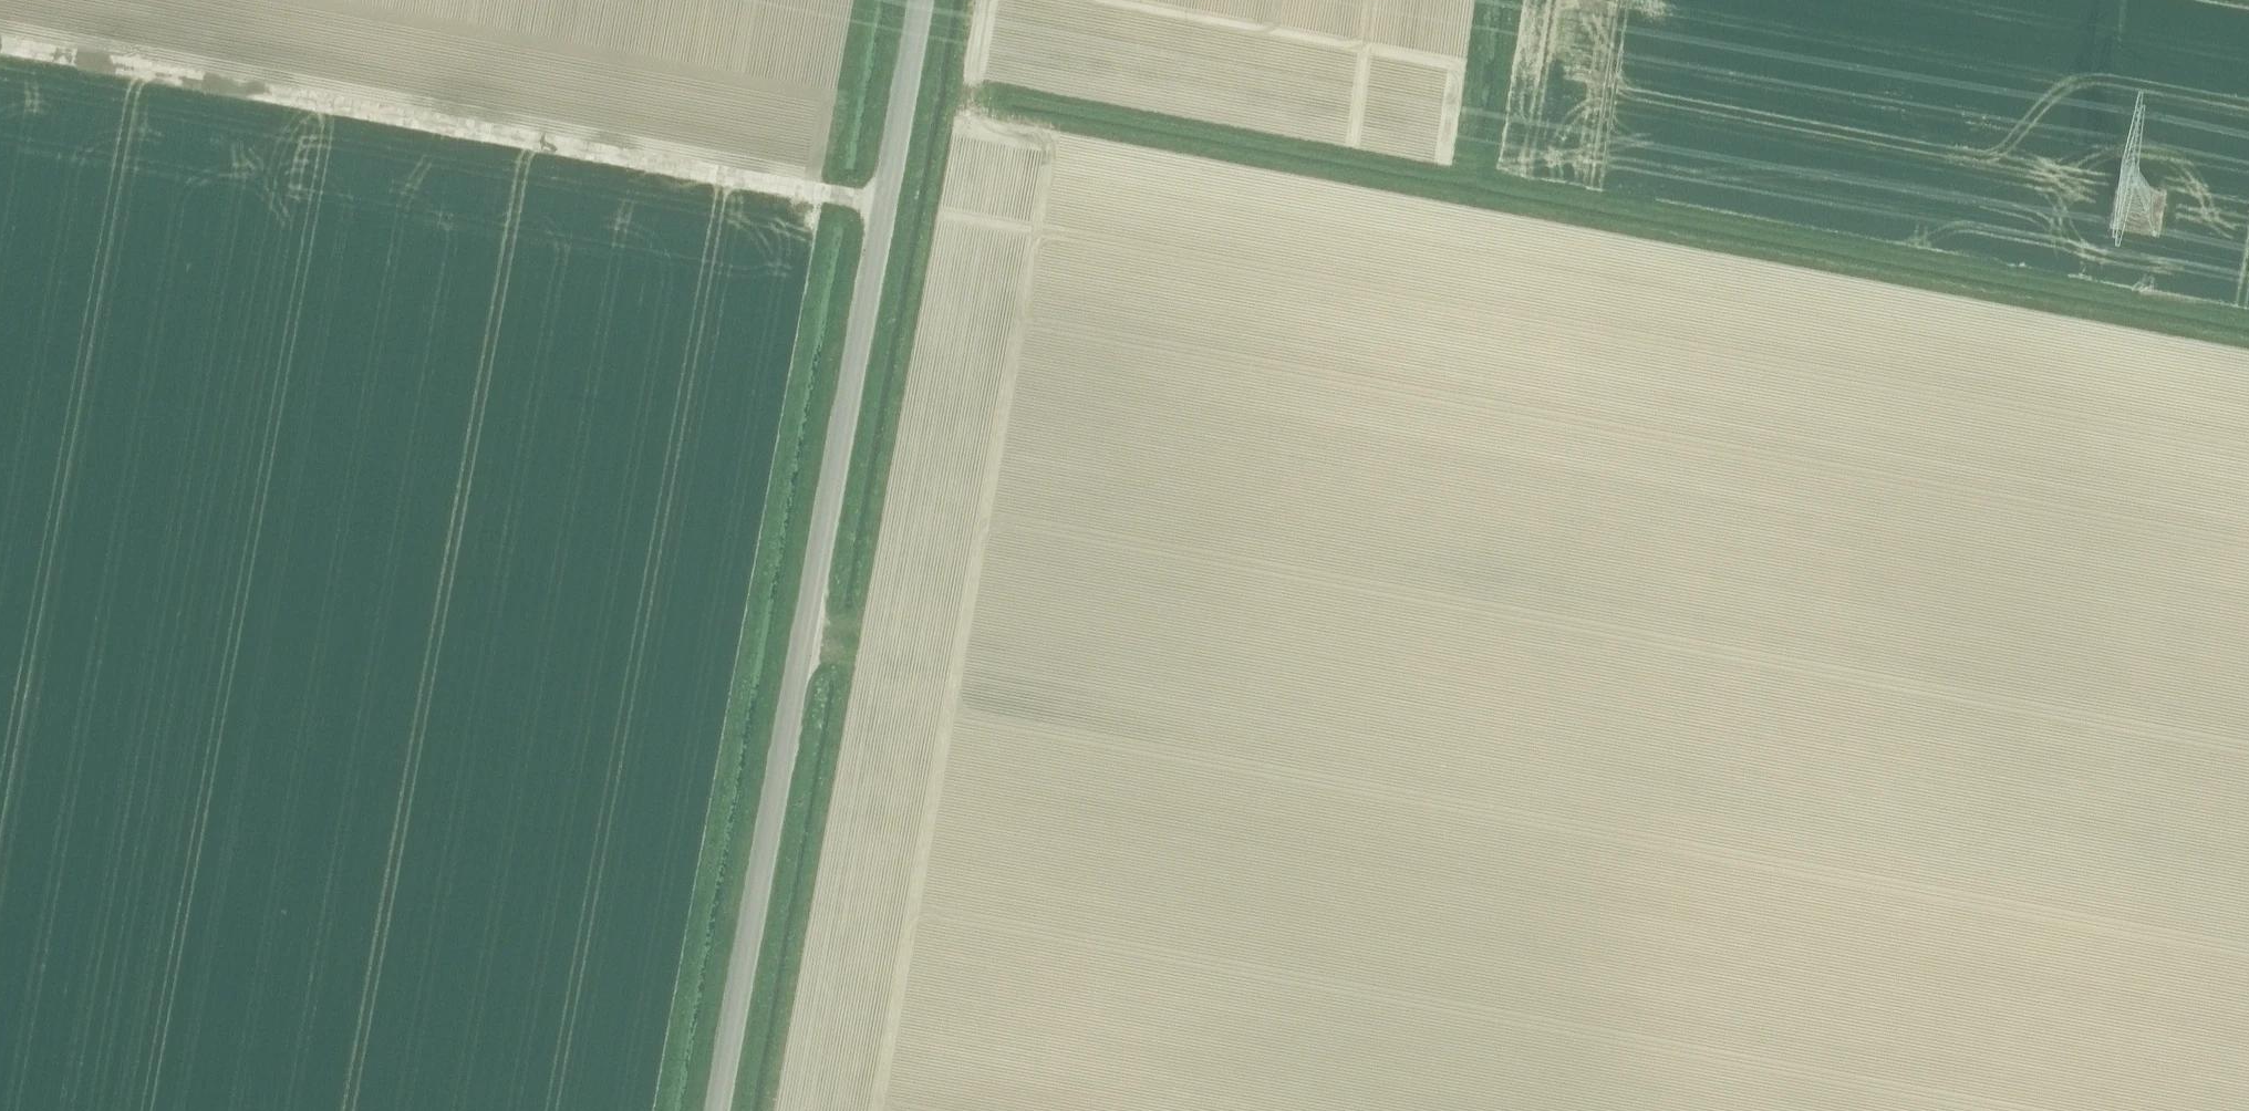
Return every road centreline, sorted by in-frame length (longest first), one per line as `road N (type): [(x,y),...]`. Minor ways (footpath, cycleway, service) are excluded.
road 1 (tertiary): [(719,1110),(924,0)]
road 2 (track): [(886,206),(0,39)]

